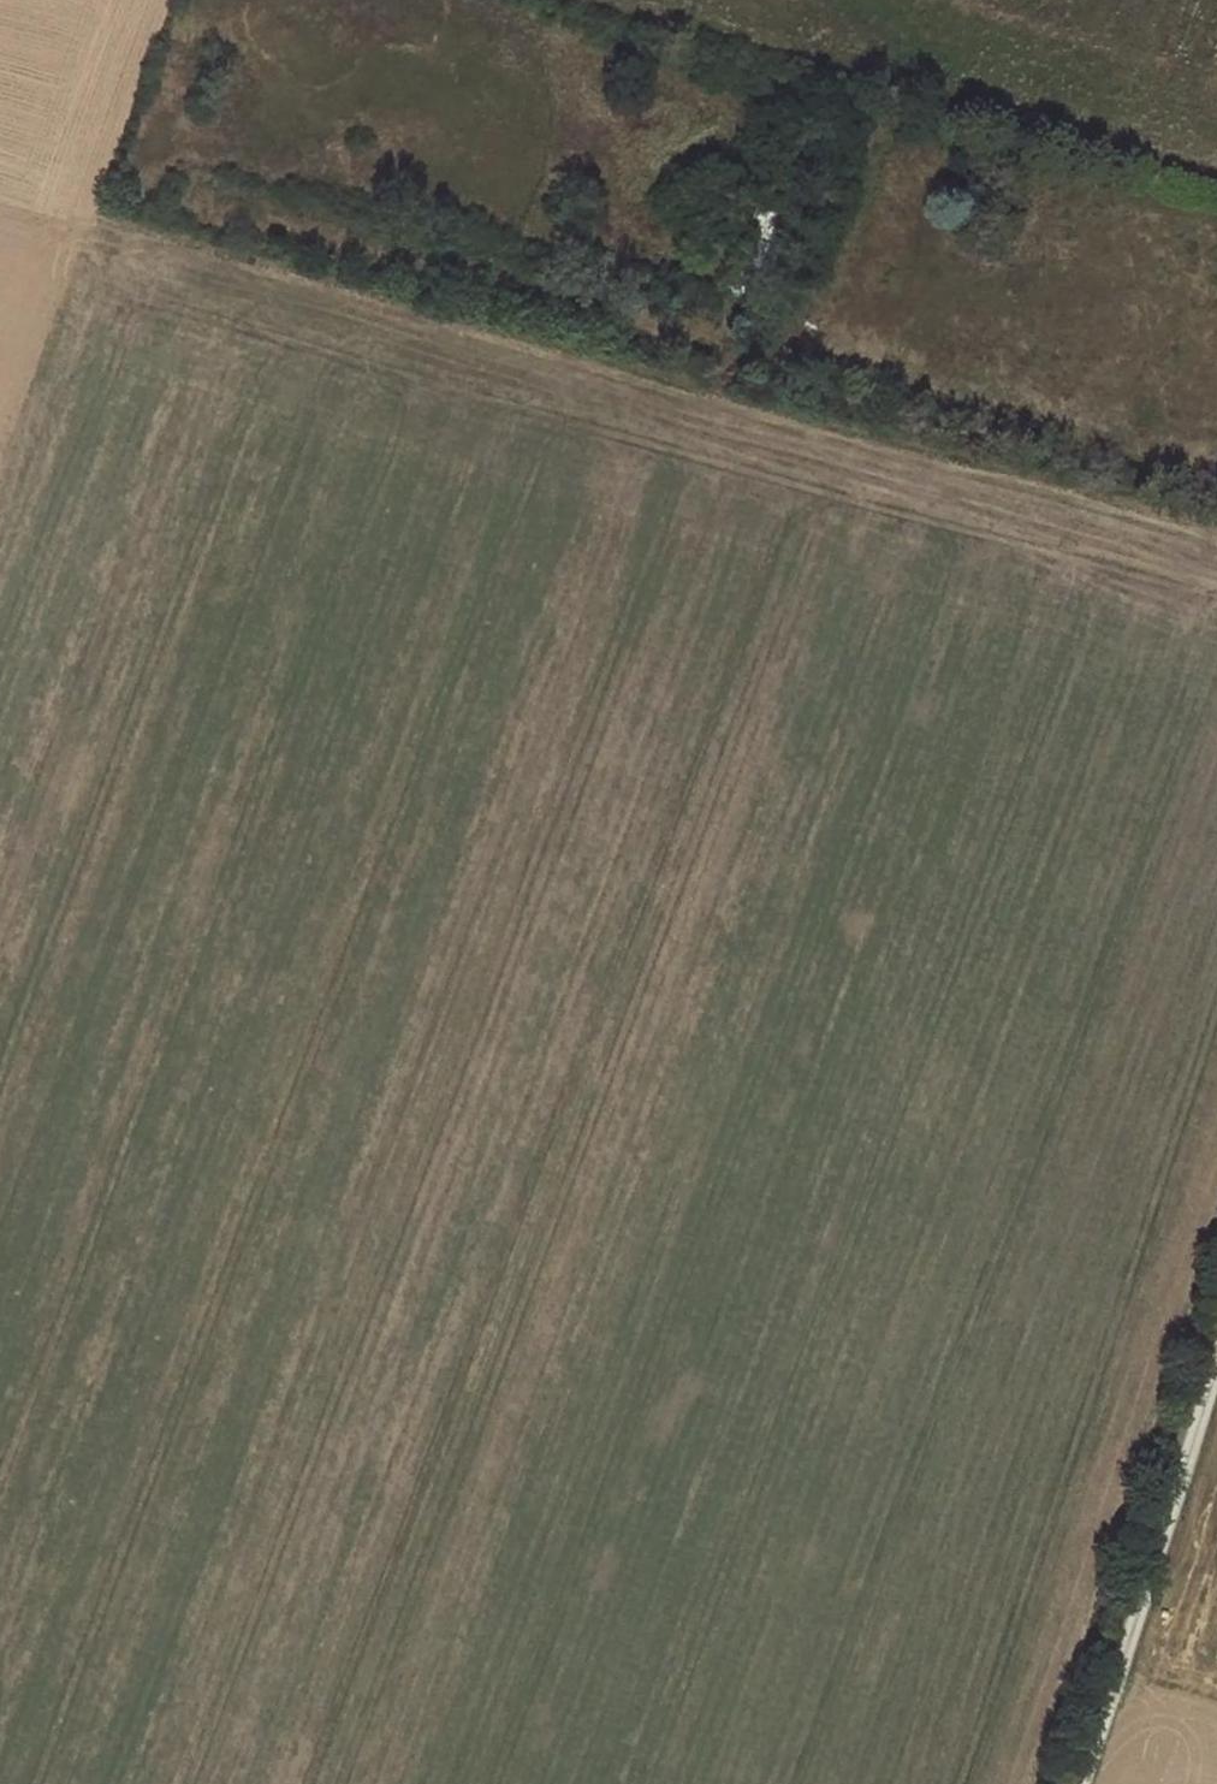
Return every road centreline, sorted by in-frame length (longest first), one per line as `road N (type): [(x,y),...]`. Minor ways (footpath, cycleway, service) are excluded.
road 1 (track): [(1216,1366),(1071,1783)]

